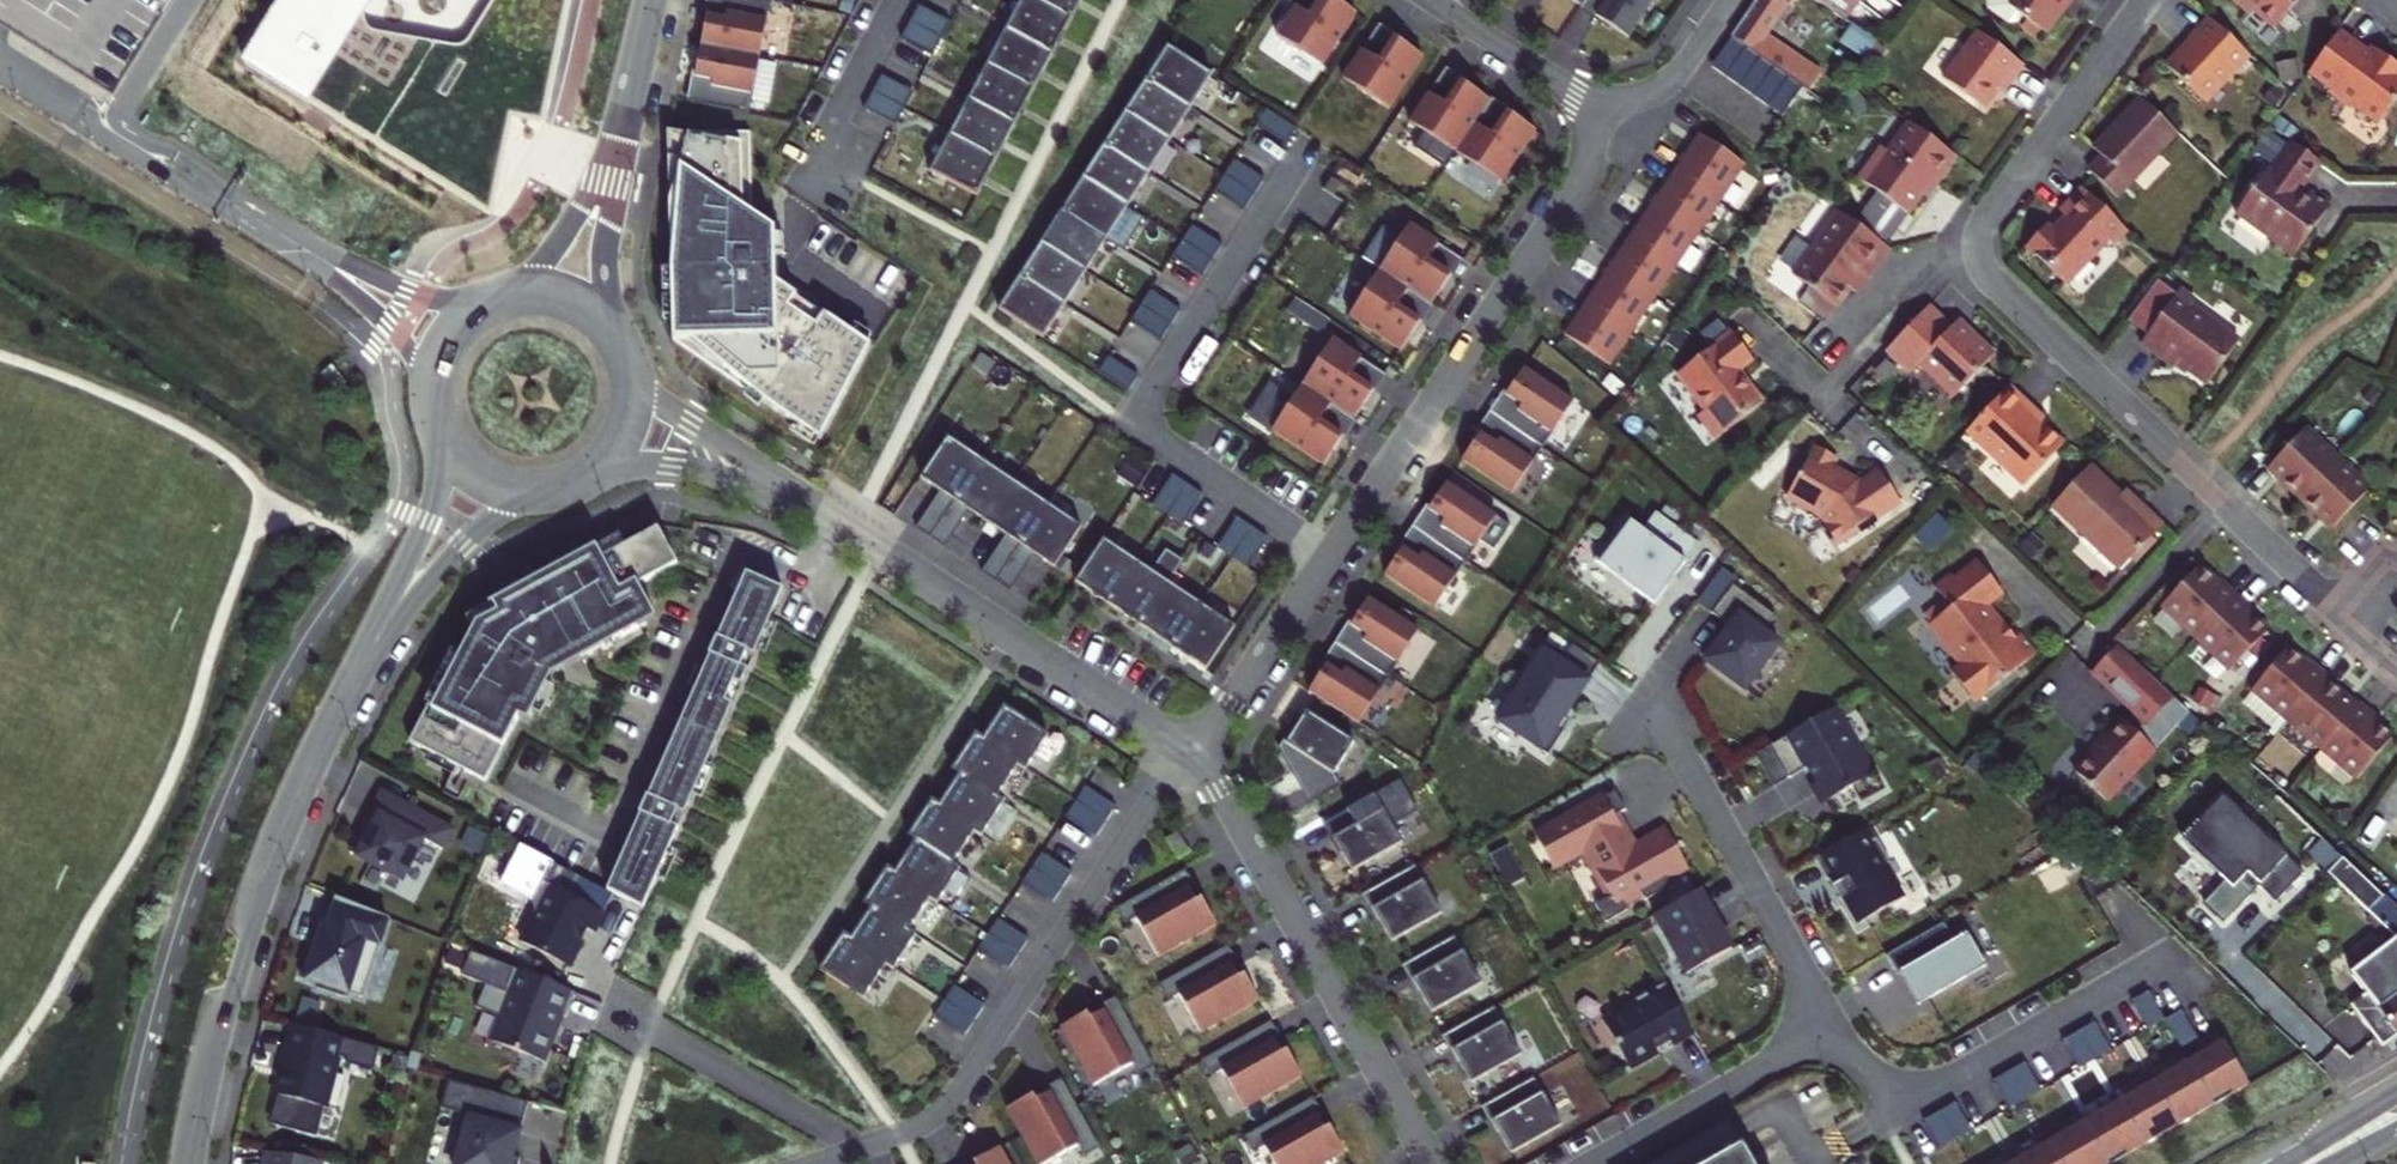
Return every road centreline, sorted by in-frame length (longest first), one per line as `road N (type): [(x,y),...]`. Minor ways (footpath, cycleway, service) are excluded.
road 1 (residential): [(2142,0),(1989,213),(1983,258),(2000,287),(2315,587),(2343,594),(2396,589)]
road 2 (residential): [(1190,751),(964,1085),(918,1125),(812,1163)]
road 3 (residential): [(1329,560),(1131,422),(1308,147)]
road 4 (residential): [(187,1163),(246,923),(300,787),(362,664)]
road 5 (residential): [(1599,112),(1569,197),(1329,560)]
road 6 (residential): [(1190,751),(1223,789),(1435,1163)]
road 7 (residential): [(787,491),(1190,751)]
road 8 (residential): [(1837,1028),(1886,1117),(2162,959)]
road 9 (residential): [(1837,1028),(1665,718),(1651,708)]
road 10 (residential): [(1591,1163),(1837,1028)]
road 11 (residential): [(437,418),(434,498),(362,664)]
road 12 (residential): [(362,664),(463,545),(503,512),(550,491)]
road 13 (residential): [(1329,560),(1190,751)]
road 14 (residential): [(624,116),(558,240),(500,299)]
road 15 (residential): [(615,335),(607,244),(624,116)]
road 16 (residential): [(584,479),(671,468),(787,491)]
road 17 (residential): [(305,252),(129,147)]
road 18 (residential): [(1599,112),(1432,0)]
road 19 (residential): [(900,0),(841,114),(828,185)]
road 20 (residential): [(305,252),(401,343),(434,400)]
road 21 (residential): [(787,491),(665,410),(633,377)]
road 22 (residential): [(484,307),(412,293),(305,252)]
road 23 (residential): [(1731,0),(1676,76),(1599,112)]
road 24 (residential): [(437,418),(453,451),(479,476),(513,490),(550,491)]
road 25 (secondary): [(2396,1094),(2285,1163)]
road 26 (residential): [(615,335),(572,301),(537,293),(500,299)]

